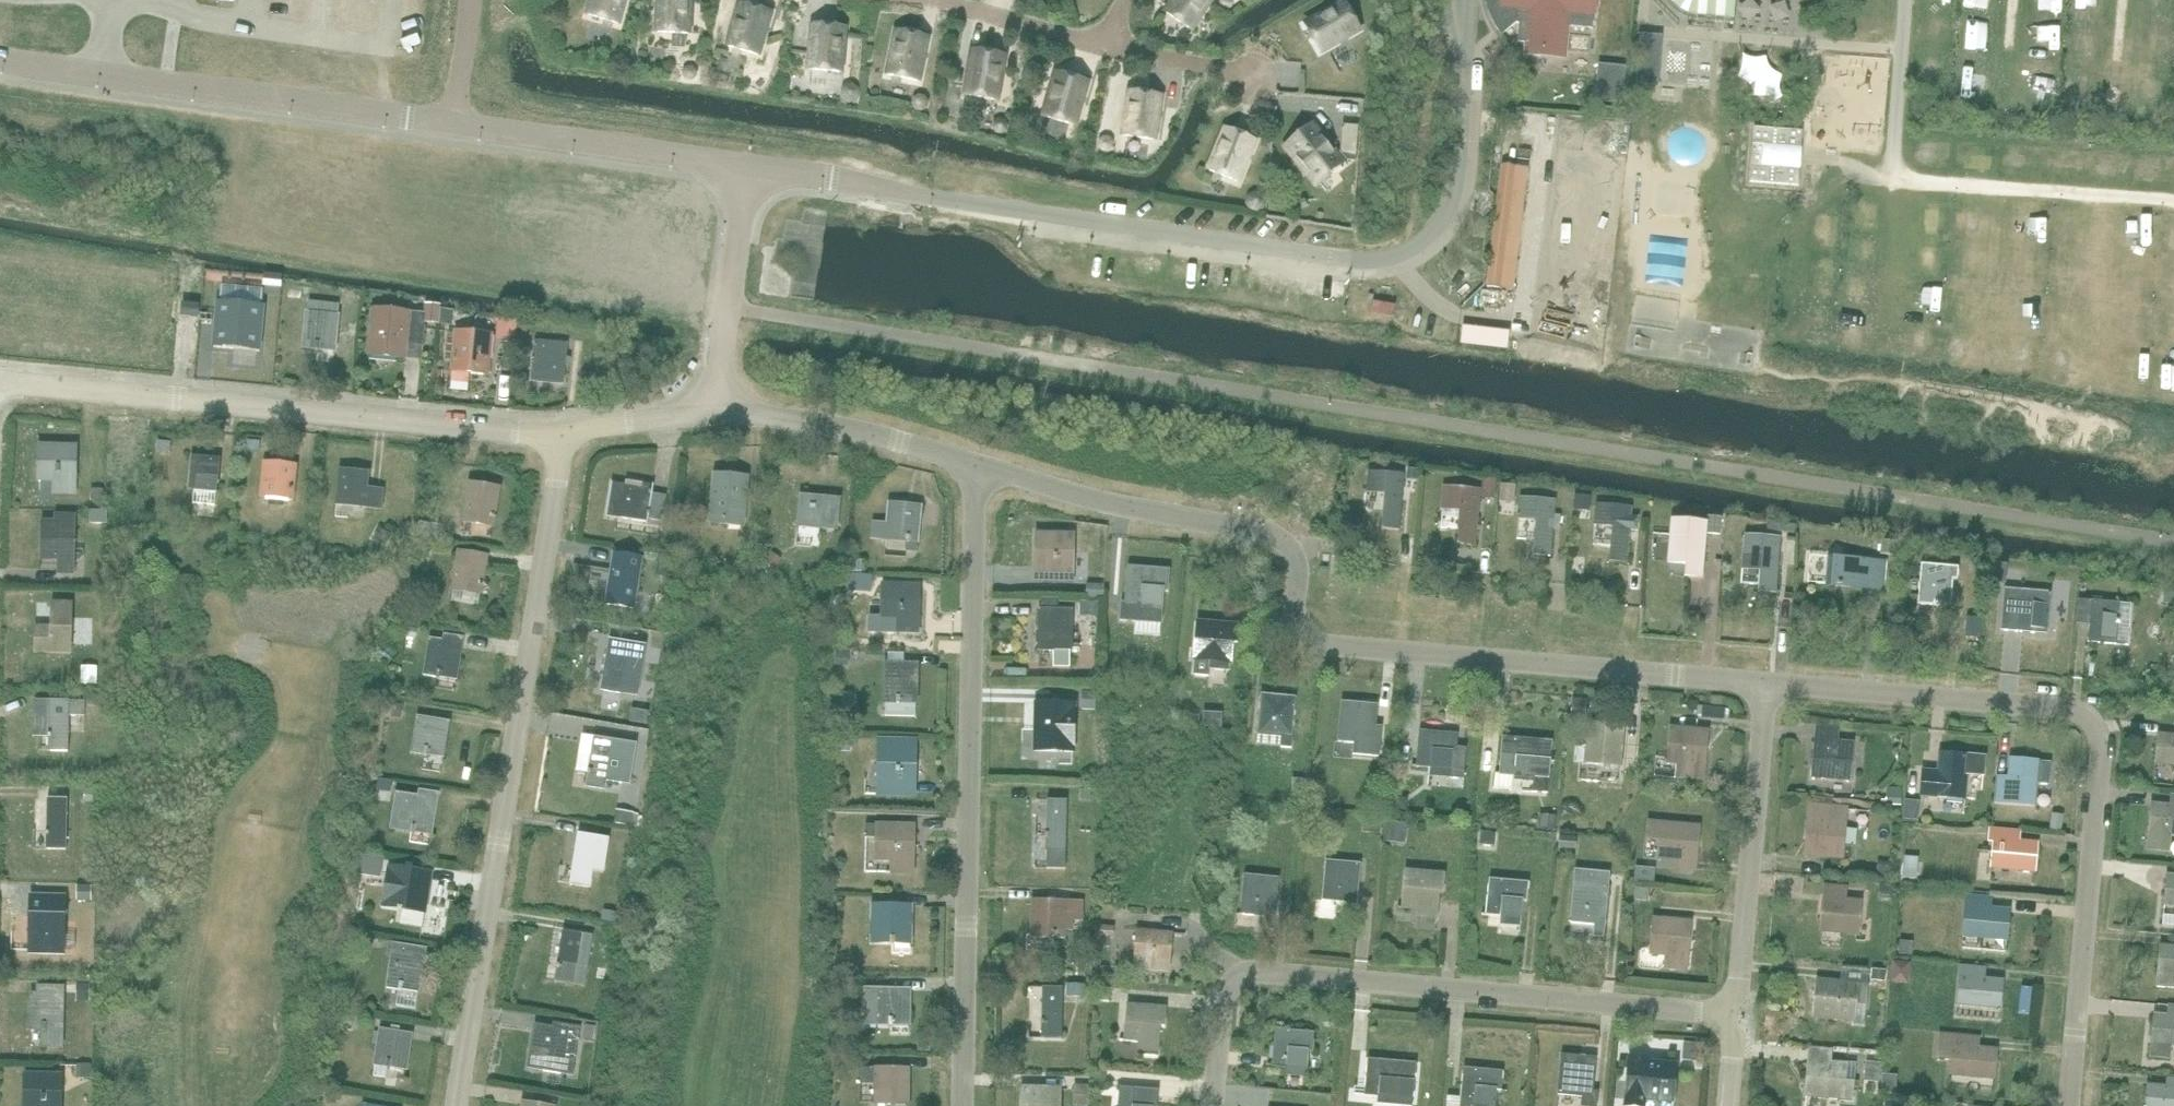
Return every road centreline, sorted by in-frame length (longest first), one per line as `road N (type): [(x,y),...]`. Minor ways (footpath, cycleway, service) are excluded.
road 1 (residential): [(1765,696),(1568,670),(1386,658),(1315,638),(1301,609),(1295,565),(1275,546),(1122,510),(973,462)]
road 2 (unclassified): [(746,171),(0,62)]
road 3 (residential): [(2071,1105),(2102,782),(2096,743),(2061,718),(1765,696)]
road 4 (residential): [(451,1105),(561,437)]
road 5 (residential): [(959,1105),(973,462)]
road 6 (residential): [(1215,1105),(1224,1031),(1239,994),(1268,978),(1731,1020)]
road 7 (residential): [(561,437),(0,378)]
road 8 (residential): [(1731,1020),(1765,696)]
road 9 (residential): [(973,462),(716,406)]
road 10 (unclassified): [(746,171),(716,406)]
road 11 (residential): [(716,406),(561,437)]

